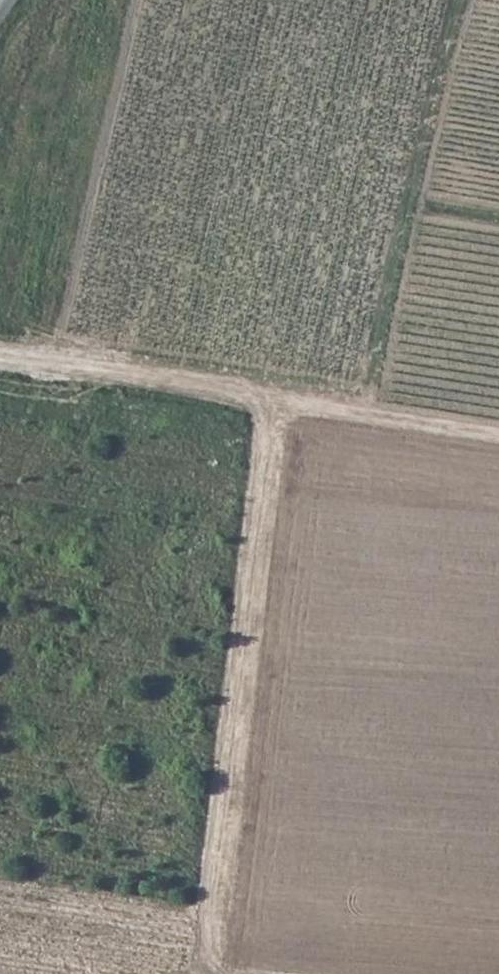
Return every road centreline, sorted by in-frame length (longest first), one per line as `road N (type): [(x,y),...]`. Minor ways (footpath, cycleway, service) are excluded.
road 1 (track): [(498,443),(0,360)]

